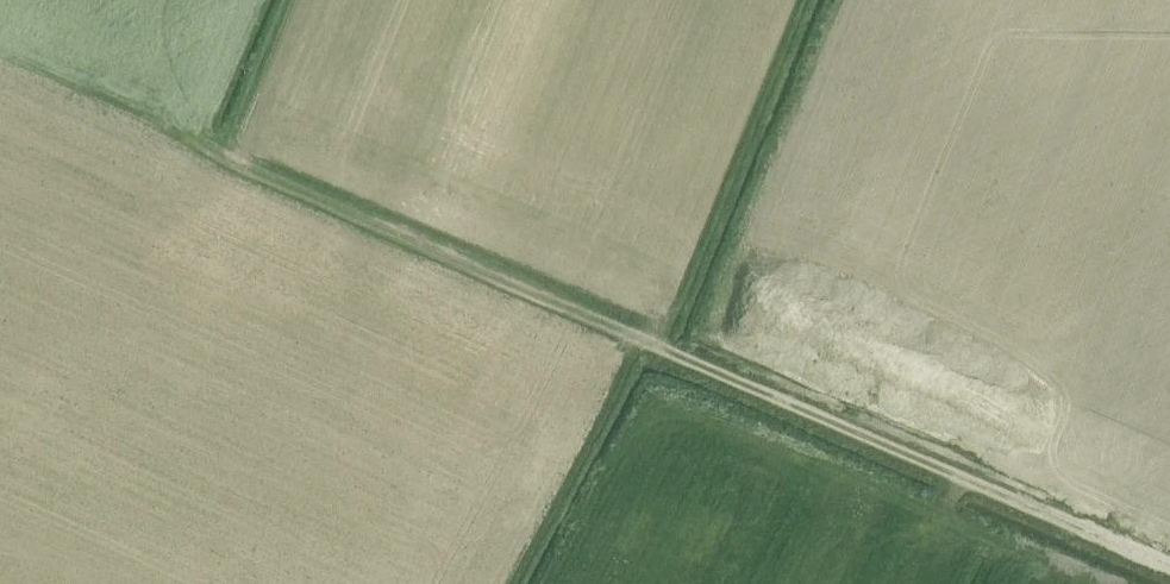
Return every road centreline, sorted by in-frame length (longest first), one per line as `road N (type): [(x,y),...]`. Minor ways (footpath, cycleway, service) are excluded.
road 1 (track): [(169,109),(255,172),(1169,567)]

